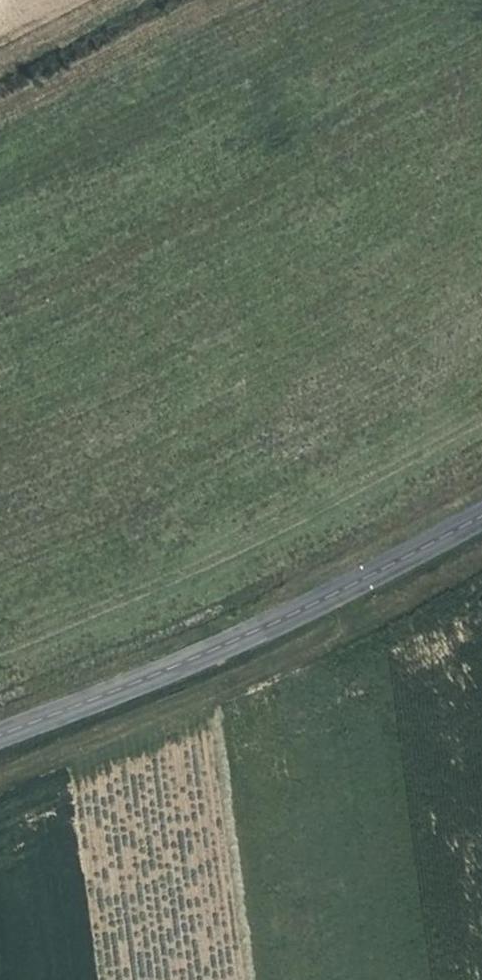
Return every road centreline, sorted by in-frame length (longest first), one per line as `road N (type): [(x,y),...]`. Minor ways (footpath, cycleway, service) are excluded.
road 1 (tertiary): [(481,512),(222,648),(0,732)]

